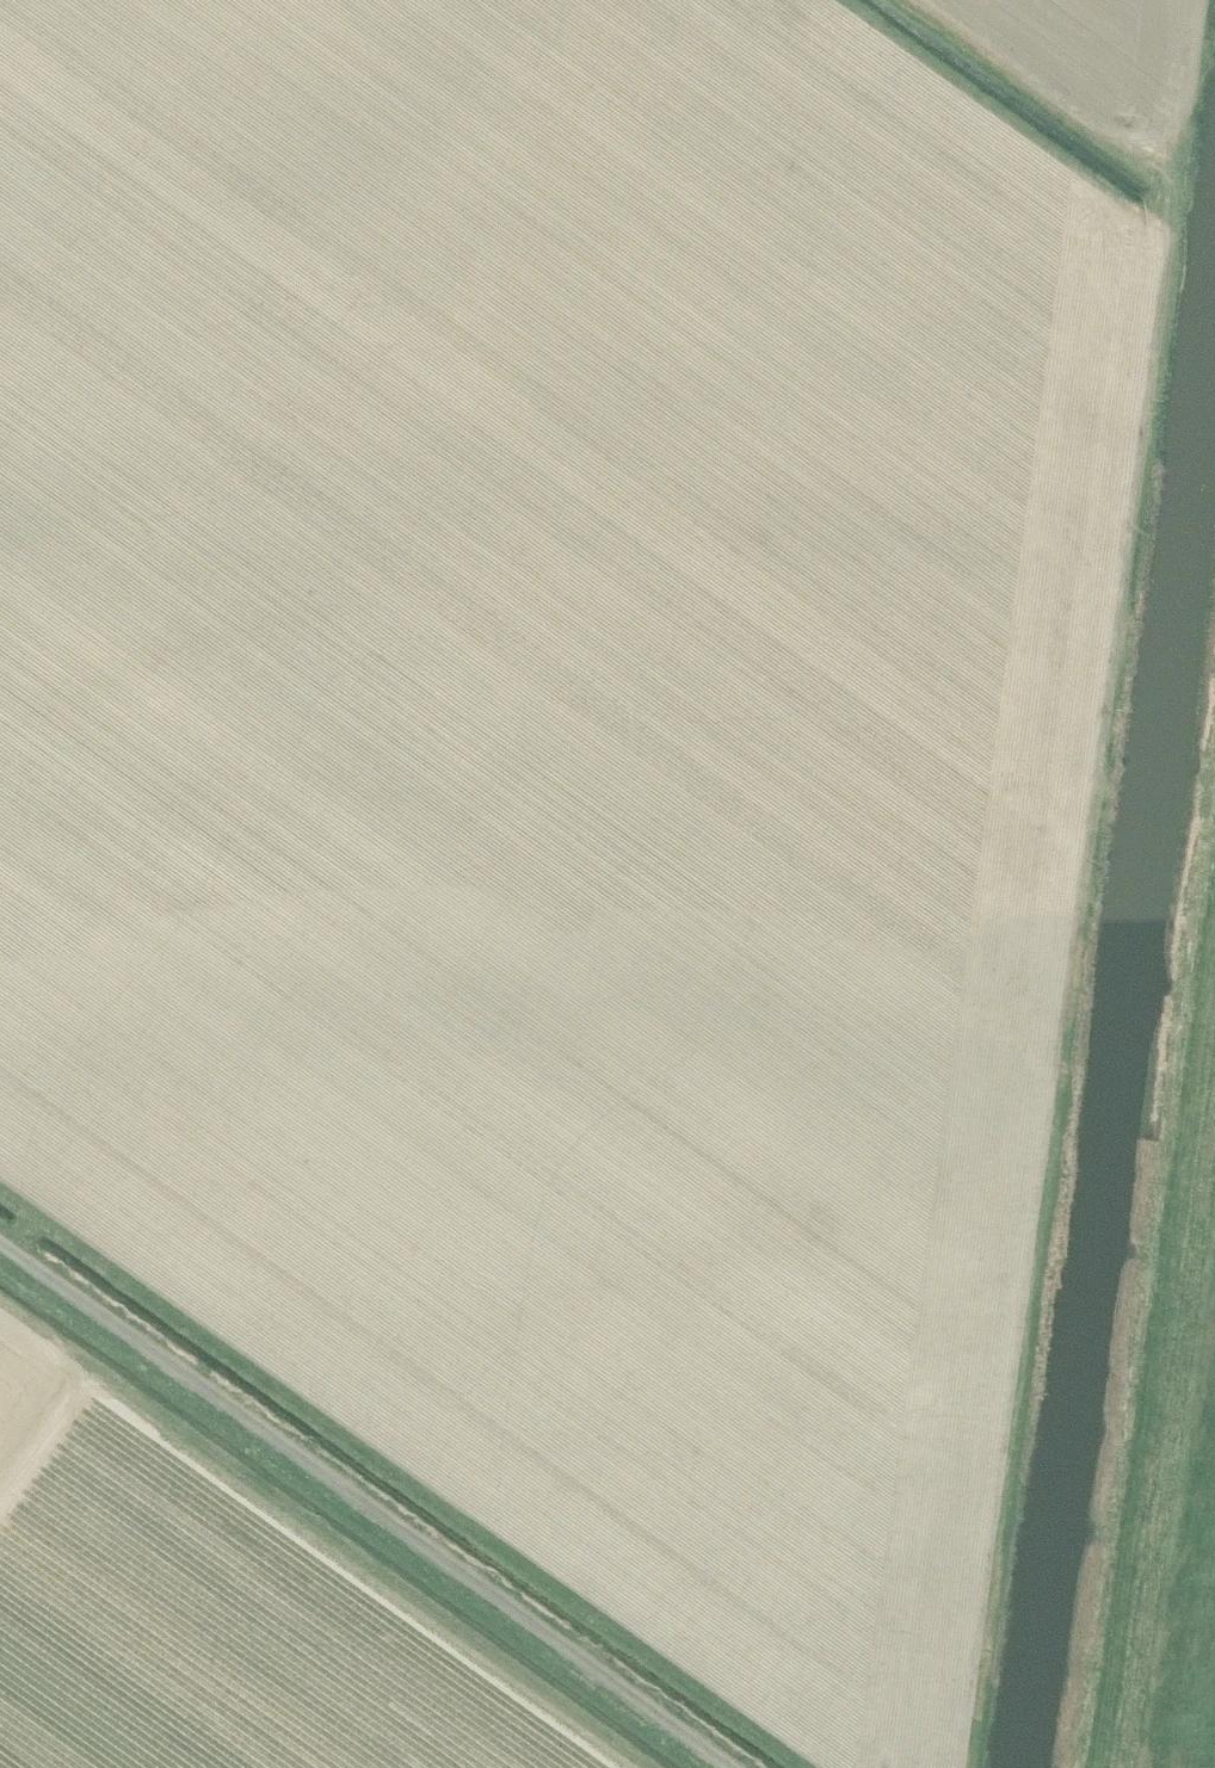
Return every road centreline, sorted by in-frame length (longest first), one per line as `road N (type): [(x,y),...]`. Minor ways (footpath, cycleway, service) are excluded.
road 1 (track): [(734,1767),(0,1241)]

